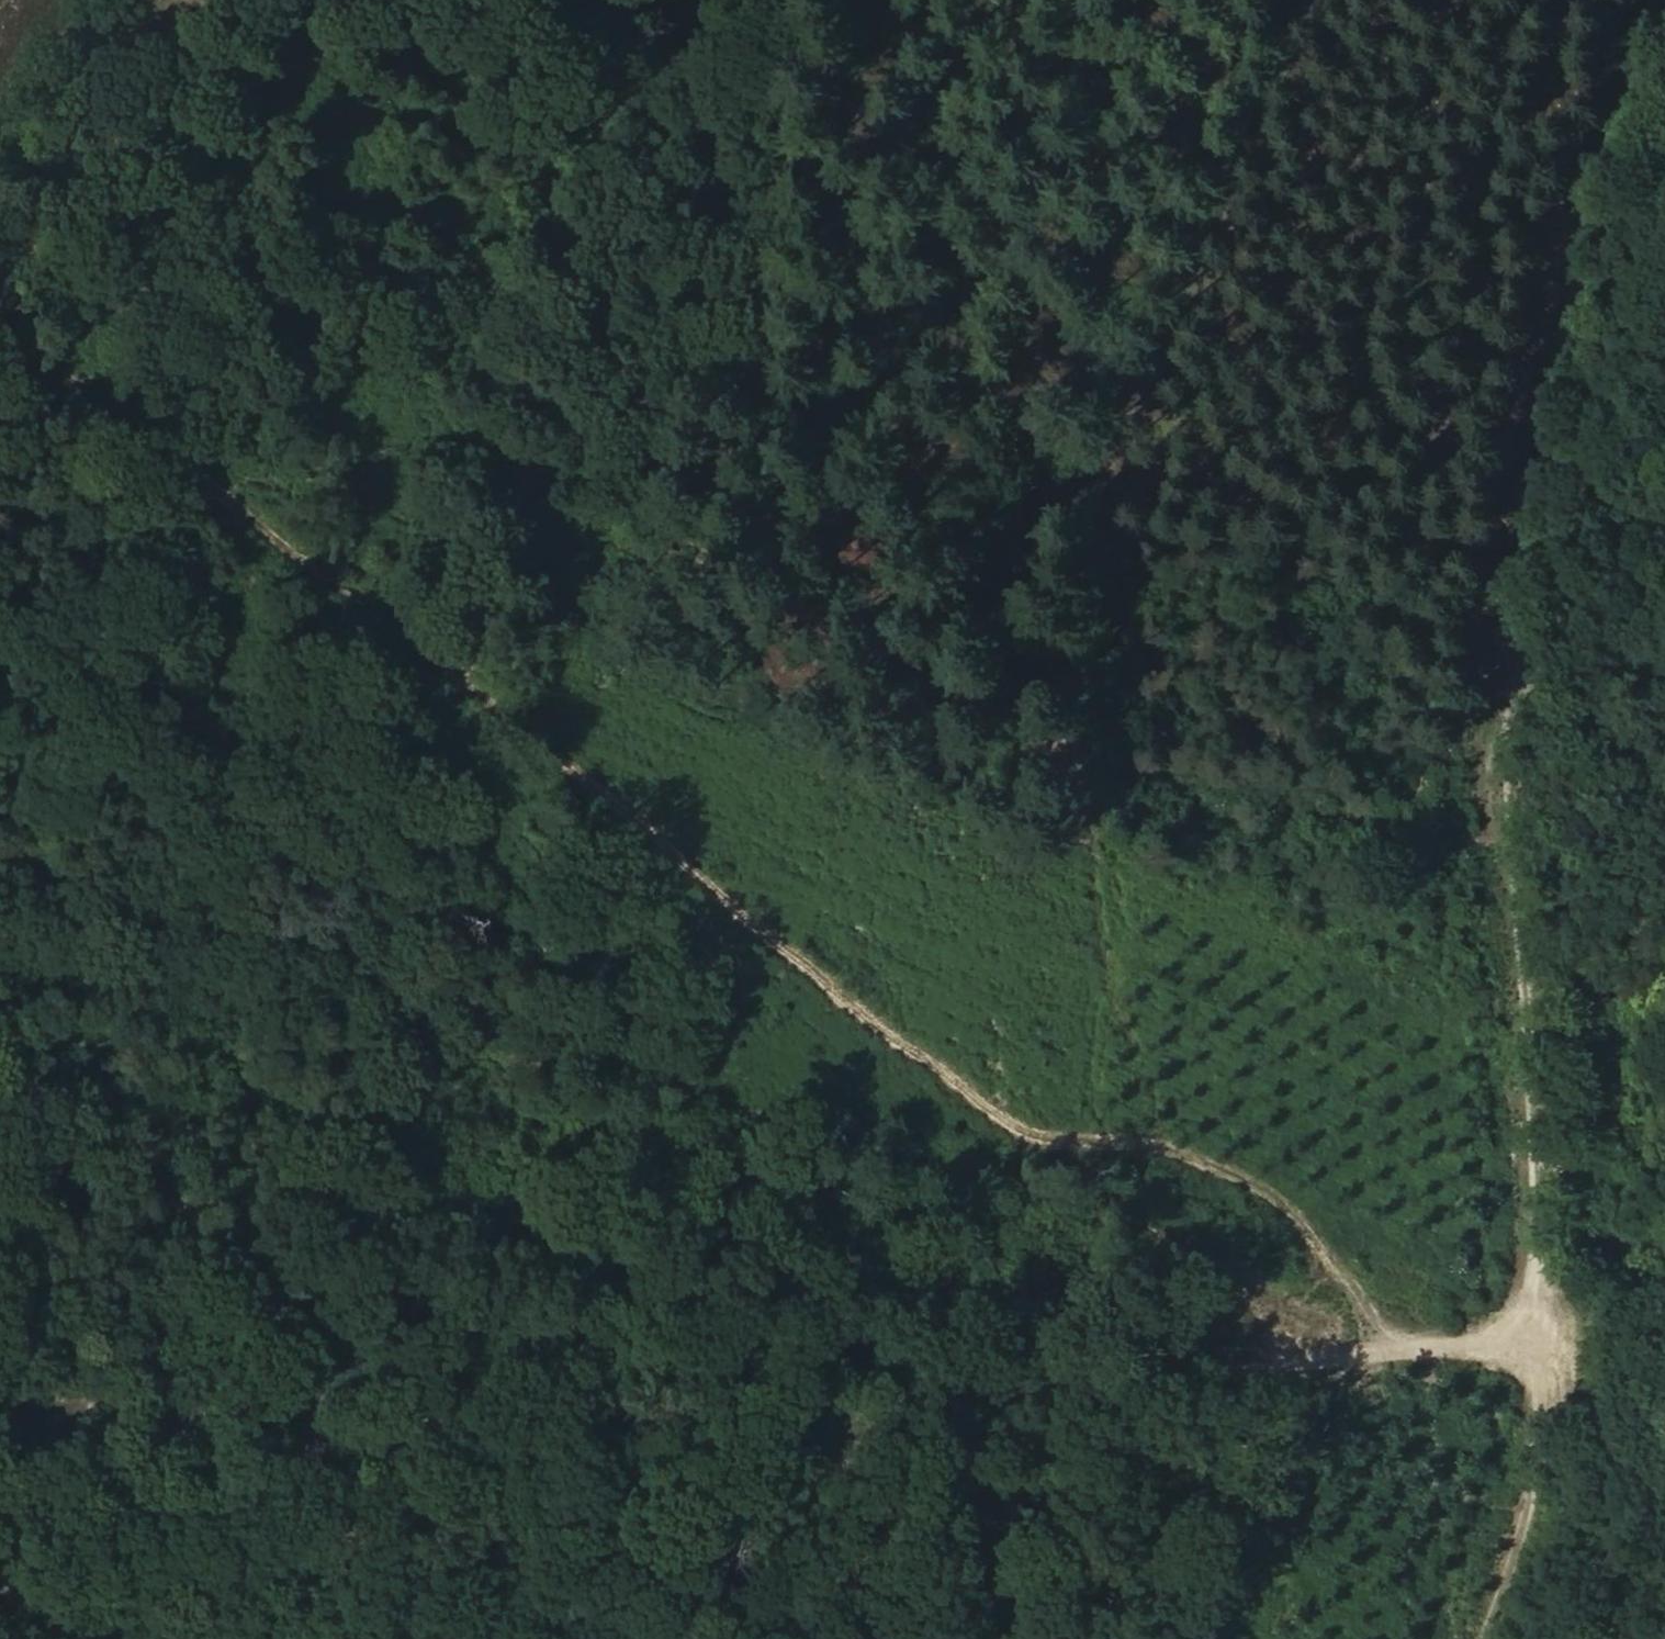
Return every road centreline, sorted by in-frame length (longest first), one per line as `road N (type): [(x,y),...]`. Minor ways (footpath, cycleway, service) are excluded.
road 1 (track): [(0,1521),(28,1506),(352,1456),(963,1413),(1539,1336),(1483,715),(1510,484),(1568,266),(1664,13)]
road 2 (track): [(1539,1336),(1537,1479),(1498,1638)]

